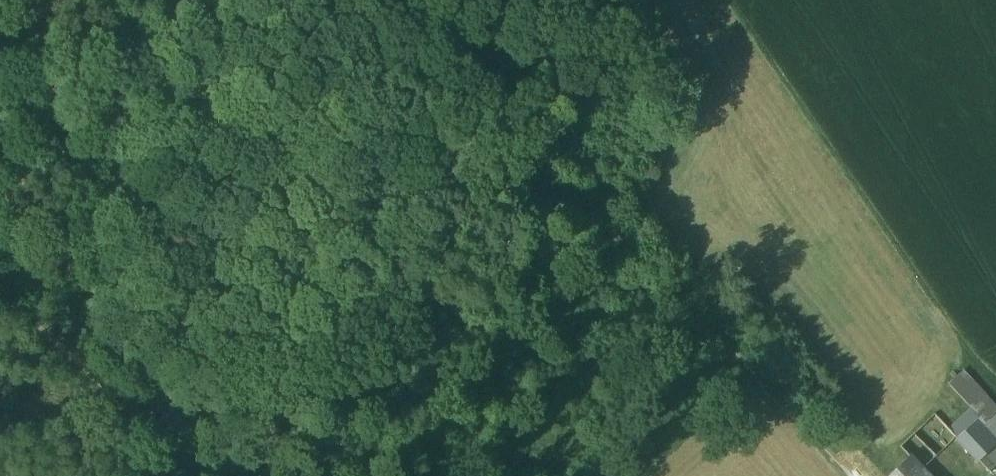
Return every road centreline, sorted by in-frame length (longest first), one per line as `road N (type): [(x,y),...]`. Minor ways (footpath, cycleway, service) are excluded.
road 1 (track): [(204,0),(428,139),(585,206),(849,475)]
road 2 (track): [(0,290),(216,475)]

